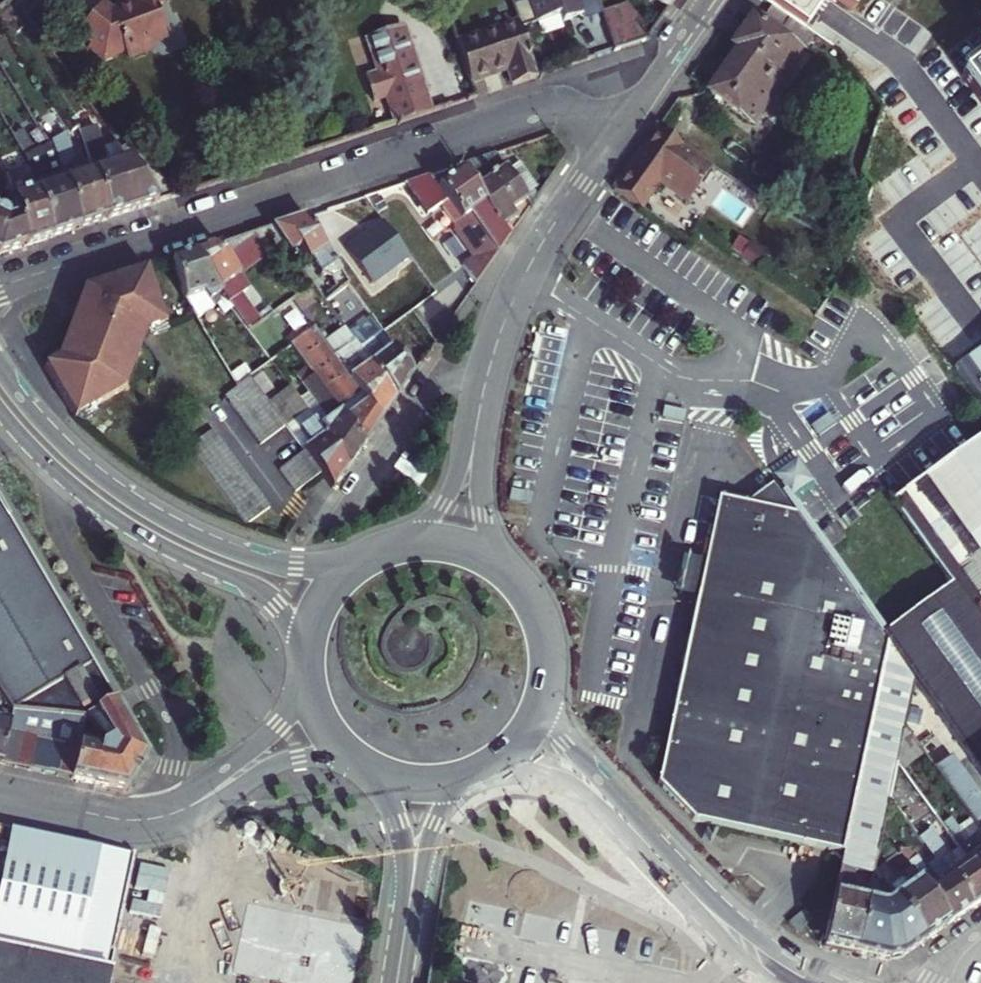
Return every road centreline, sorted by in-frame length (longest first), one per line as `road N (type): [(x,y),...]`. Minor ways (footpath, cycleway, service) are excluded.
road 1 (residential): [(0,286),(543,111),(564,112),(610,137)]
road 2 (tertiary): [(359,562),(280,566),(172,524),(65,448),(0,368)]
road 3 (secondary): [(829,982),(755,937),(695,884),(571,744),(547,690)]
road 4 (tertiary): [(0,409),(101,509),(264,596),(306,656)]
road 5 (secondary): [(488,768),(542,771),(586,792),(770,982)]
road 6 (residential): [(610,137),(523,277),(484,388)]
road 7 (residential): [(307,678),(278,730),(168,815)]
road 8 (residential): [(168,815),(281,762),(349,755)]
road 9 (secondary): [(374,771),(406,854),(402,951)]
road 10 (secondary): [(402,951),(435,825),(461,779)]
road 11 (residential): [(484,388),(449,494),(402,543)]
road 12 (residential): [(496,561),(480,490),(484,388)]
road 13 (residential): [(0,796),(117,818),(168,815)]
road 14 (residential): [(706,0),(610,137)]
road 15 (secondary): [(547,690),(542,617),(496,561)]

